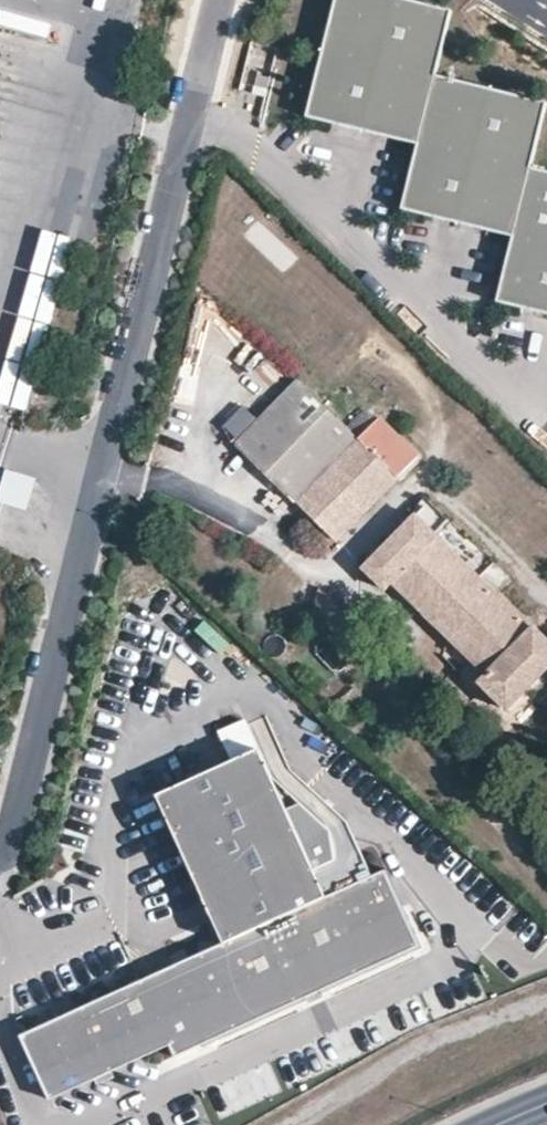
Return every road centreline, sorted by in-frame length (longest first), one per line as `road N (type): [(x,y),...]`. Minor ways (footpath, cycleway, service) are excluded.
road 1 (residential): [(0,857),(17,835),(194,81)]

